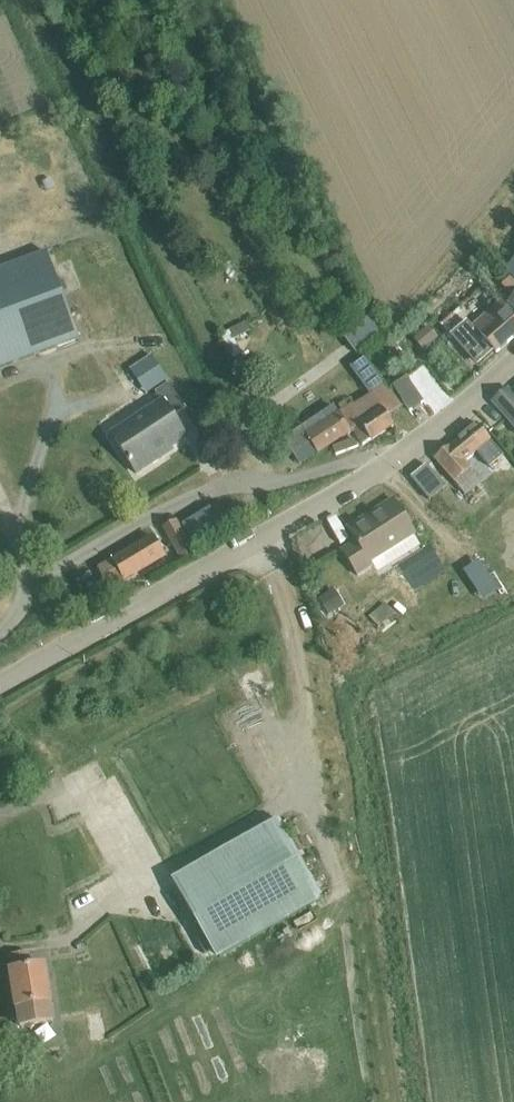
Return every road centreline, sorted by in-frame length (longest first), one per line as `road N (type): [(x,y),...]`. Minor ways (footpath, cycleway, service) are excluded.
road 1 (tertiary): [(0,692),(398,456)]
road 2 (unclassified): [(398,456),(221,487),(50,577),(0,636)]
road 3 (tertiary): [(398,456),(513,355)]

